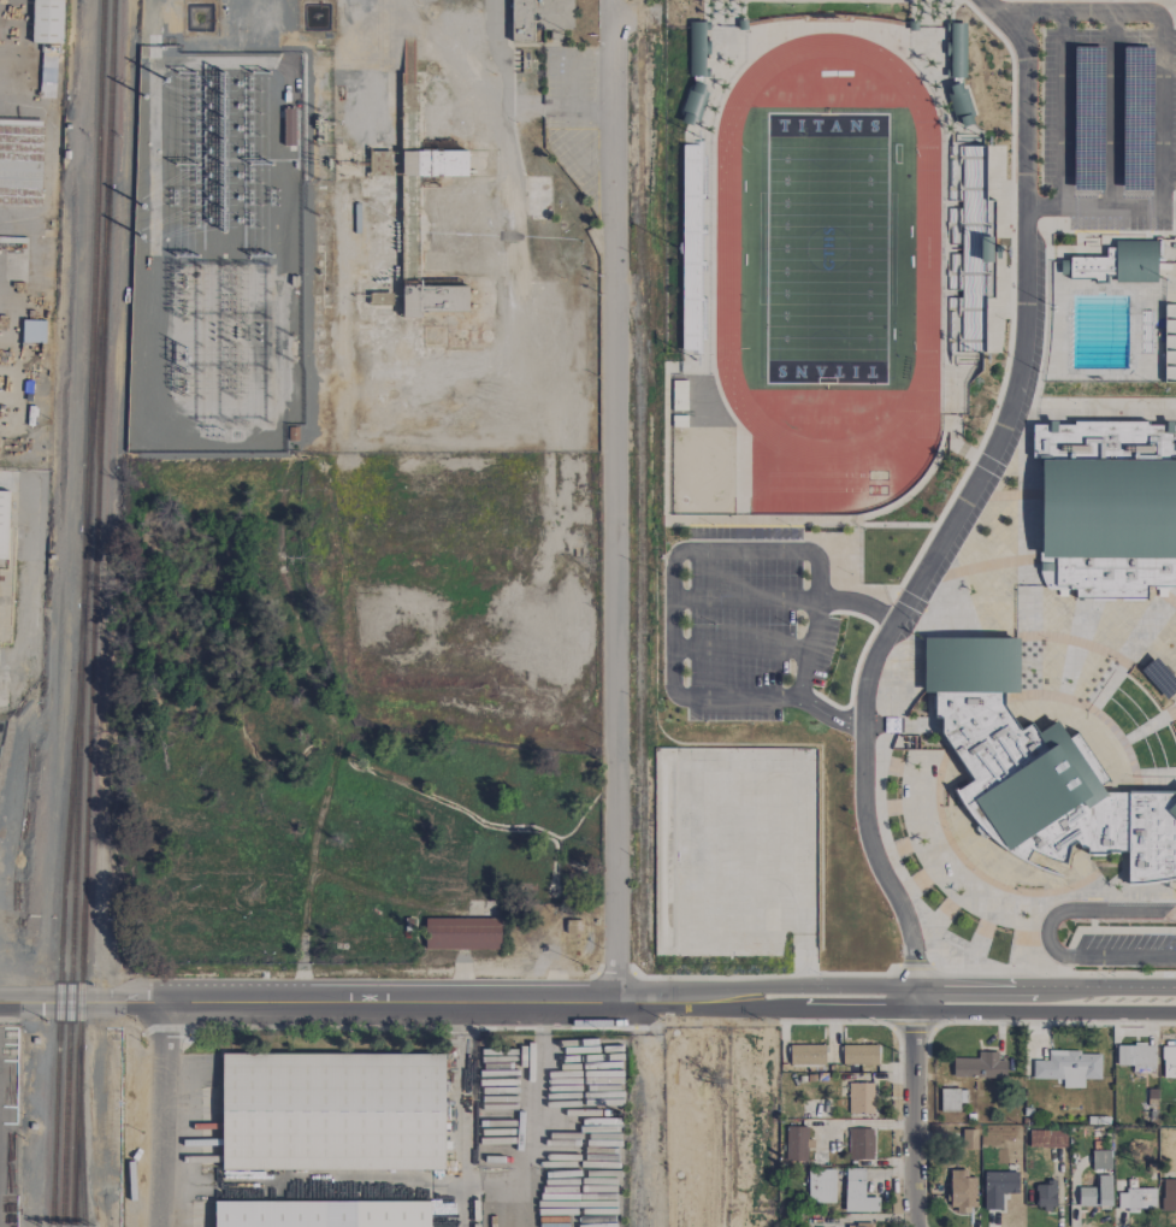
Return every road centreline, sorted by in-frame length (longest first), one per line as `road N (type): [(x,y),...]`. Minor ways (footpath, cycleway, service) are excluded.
road 1 (residential): [(607,0),(613,1003)]
road 2 (tertiary): [(710,999),(0,1003)]
road 3 (tertiary): [(710,999),(733,1011),(1175,1015)]
road 4 (tertiary): [(1175,989),(731,989),(710,999)]
road 5 (residential): [(914,989),(915,1226)]
road 6 (residential): [(165,1003),(158,1226)]
road 7 (track): [(655,1004),(653,1226)]

